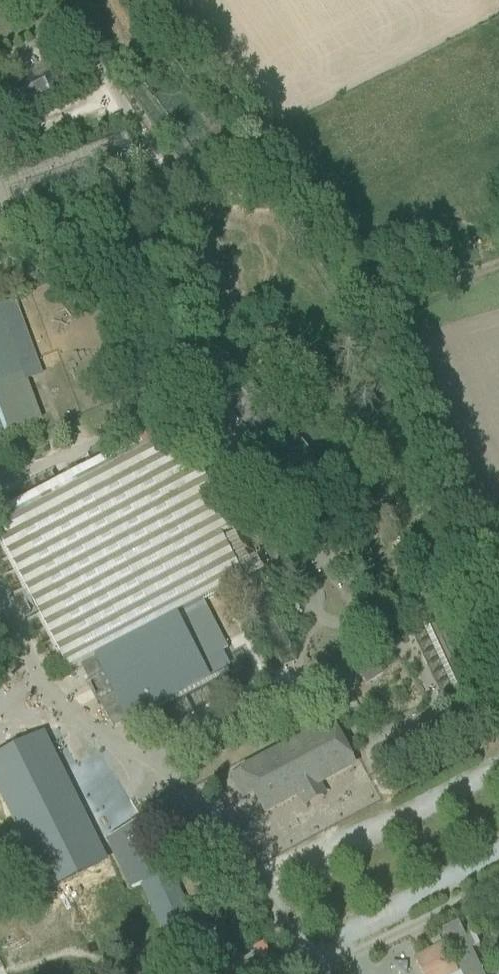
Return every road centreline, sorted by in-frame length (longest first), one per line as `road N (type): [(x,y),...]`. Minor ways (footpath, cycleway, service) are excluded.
road 1 (track): [(168,0),(374,303),(498,560)]
road 2 (track): [(374,303),(498,257)]

